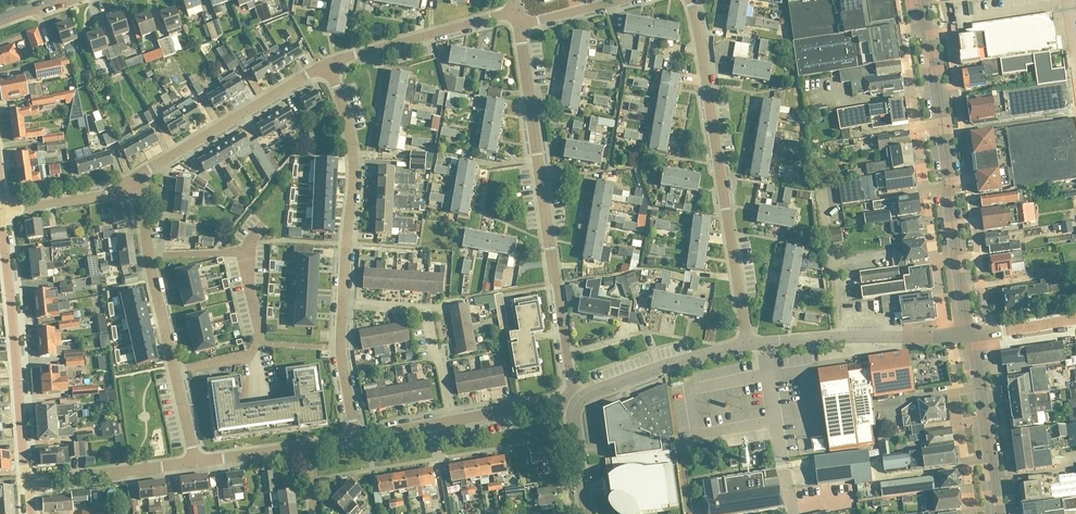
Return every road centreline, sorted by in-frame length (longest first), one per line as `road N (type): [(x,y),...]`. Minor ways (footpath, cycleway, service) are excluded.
road 1 (residential): [(573,401),(519,30)]
road 2 (residential): [(746,345),(688,0)]
road 3 (residential): [(916,0),(928,36),(970,337)]
road 4 (residential): [(149,257),(241,253),(260,332),(250,357),(173,371)]
road 5 (residential): [(26,486),(1,213)]
road 6 (residential): [(342,303),(352,158),(329,66)]
road 7 (residential): [(138,178),(329,66)]
road 8 (residential): [(762,343),(970,337)]
road 9 (residential): [(451,423),(427,318),(410,308),(342,303)]
road 10 (residential): [(329,66),(515,12)]
road 11 (residential): [(573,401),(746,345)]
road 12 (residential): [(970,337),(997,513)]
road 13 (residential): [(792,513),(762,343)]
road 14 (residential): [(26,486),(194,462)]
road 15 (residential): [(1,213),(102,196),(138,178)]
road 16 (residential): [(355,440),(340,349),(342,303)]
road 17 (residential): [(451,423),(573,401)]

